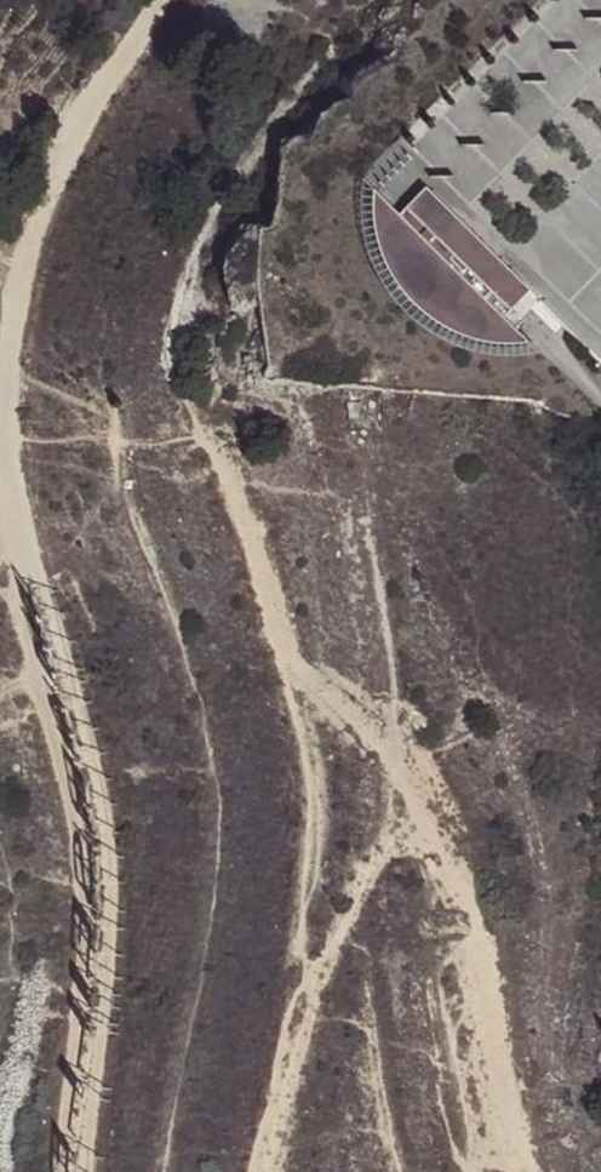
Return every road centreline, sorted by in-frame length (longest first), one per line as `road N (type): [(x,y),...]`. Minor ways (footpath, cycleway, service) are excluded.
road 1 (track): [(61,1171),(82,969),(81,827),(15,563),(5,394),(24,277),(61,151),(92,88),(160,0)]

